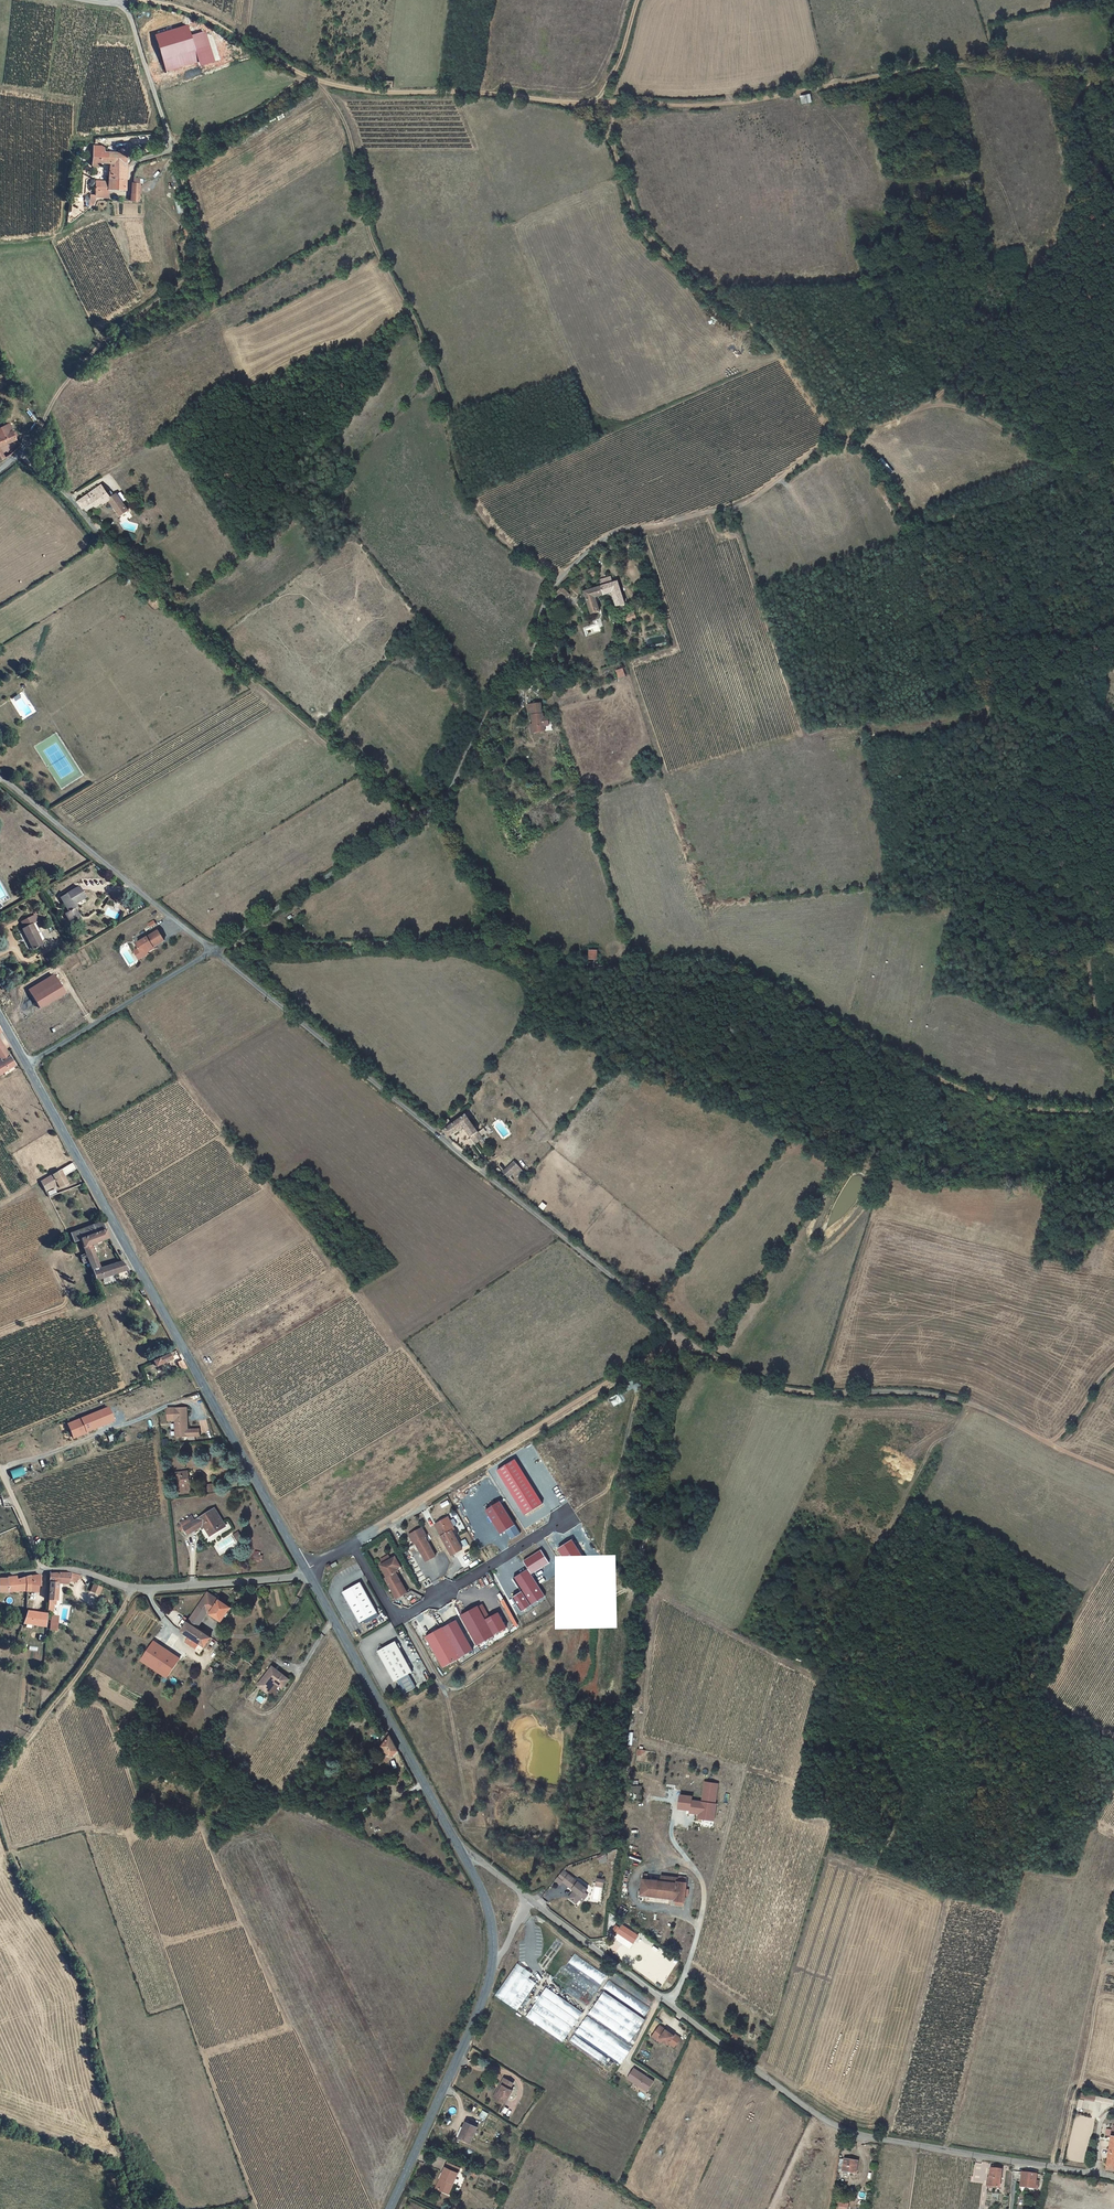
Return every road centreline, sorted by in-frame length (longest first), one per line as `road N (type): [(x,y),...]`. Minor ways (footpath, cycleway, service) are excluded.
road 1 (track): [(173,153),(316,80),(345,122),(373,240),(435,377),(462,491),(491,528),(557,580),(621,534),(752,501),(841,437)]
road 2 (unclassified): [(351,1543),(682,1339),(214,950)]
road 3 (track): [(1113,1107),(1032,1109),(965,1091),(862,1048),(766,984),(707,973),(575,965),(505,941),(220,945)]
road 4 (track): [(841,437),(904,523),(921,572),(974,669),(1007,709),(1081,749),(1090,769),(1088,987),(1092,1028),(1113,1066)]
road 5 (unclassified): [(1113,2177),(841,2128),(530,1900)]
road 6 (track): [(13,1848),(73,1830),(131,1836),(200,1829),(376,2208)]
road 7 (tertiary): [(26,1064),(304,1568)]
road 8 (track): [(67,1689),(102,1709),(132,1786),(131,1836),(259,2208)]
road 9 (unclassified): [(214,950),(445,798),(531,657),(557,580)]
road 10 (track): [(121,0),(194,13),(300,73),(347,88),(612,102)]
road 11 (track): [(612,102),(745,102),(986,65),(1113,84)]
road 12 (track): [(1094,79),(1074,119),(1072,212),(1005,324),(928,404),(841,437)]
road 13 (track): [(1113,1472),(952,1398),(787,1388),(682,1339)]
road 14 (track): [(841,437),(752,325),(648,238),(609,134),(612,102)]
road 15 (track): [(133,2208),(84,1971),(30,1887),(0,1817)]
road 16 (track): [(110,543),(258,687),(419,818)]
road 17 (track): [(21,454),(101,339),(193,274),(203,236),(173,153)]
road 18 (tertiary): [(308,1577),(464,1858)]
road 19 (unclassified): [(351,1543),(395,1614),(405,1615),(569,1516)]
road 20 (unclassified): [(214,950),(0,776)]
road 21 (unclassified): [(41,1568),(151,1589),(308,1577)]
road 22 (tertiary): [(491,1971),(387,2208)]
road 23 (track): [(1056,2167),(1113,1916)]
road 24 (track): [(446,1826),(467,1818),(469,1809),(446,1696),(395,1614)]
road 25 (track): [(0,1774),(79,1673),(132,1588)]
road 26 (unclassified): [(26,1064),(214,950)]
road 27 (track): [(1113,457),(1064,467),(975,414),(931,401)]
road 28 (residential): [(122,3),(173,153)]
road 29 (residential): [(0,471),(21,454),(33,461),(110,543)]

